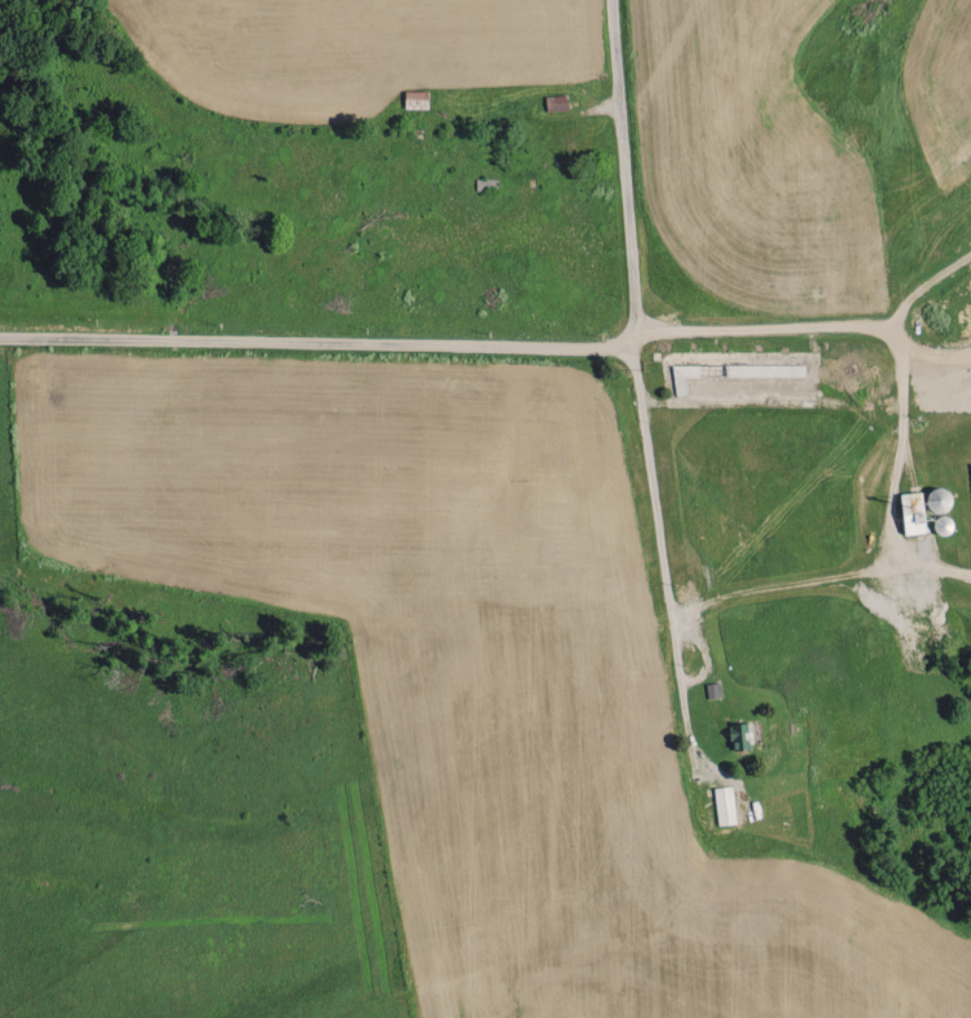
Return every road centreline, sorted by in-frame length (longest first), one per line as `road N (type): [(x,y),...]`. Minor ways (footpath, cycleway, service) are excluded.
road 1 (residential): [(0,346),(610,347),(634,330)]
road 2 (residential): [(634,330),(611,0)]

